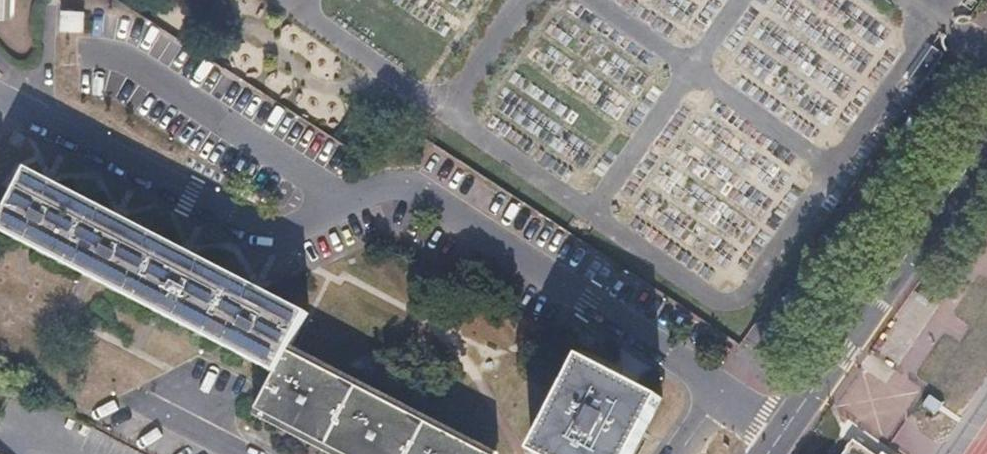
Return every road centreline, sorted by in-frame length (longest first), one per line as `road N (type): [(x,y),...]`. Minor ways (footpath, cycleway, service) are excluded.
road 1 (residential): [(724,392),(415,187),(396,182),(299,226),(261,233),(0,100)]
road 2 (tertiary): [(986,140),(787,428)]

